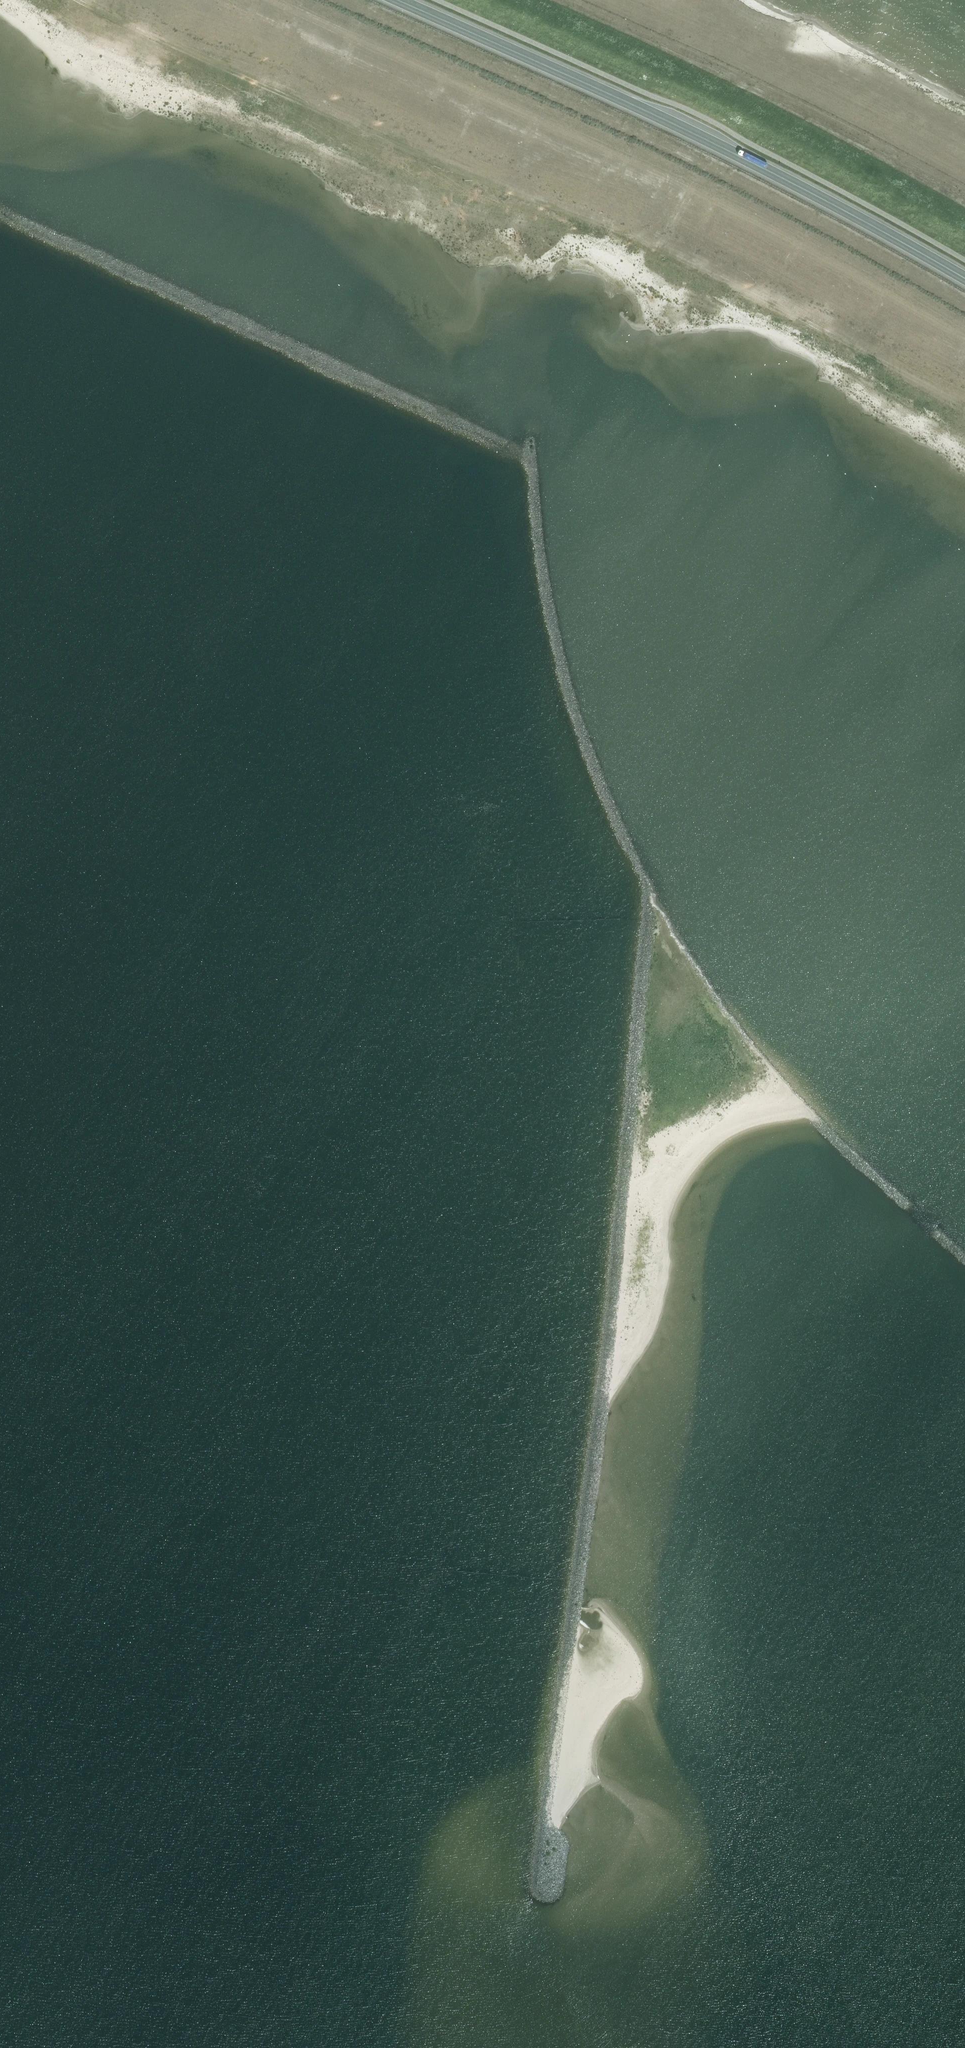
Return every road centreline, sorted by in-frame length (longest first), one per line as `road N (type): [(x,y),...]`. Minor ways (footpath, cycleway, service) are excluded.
road 1 (trunk): [(964,279),(658,116),(398,0)]

